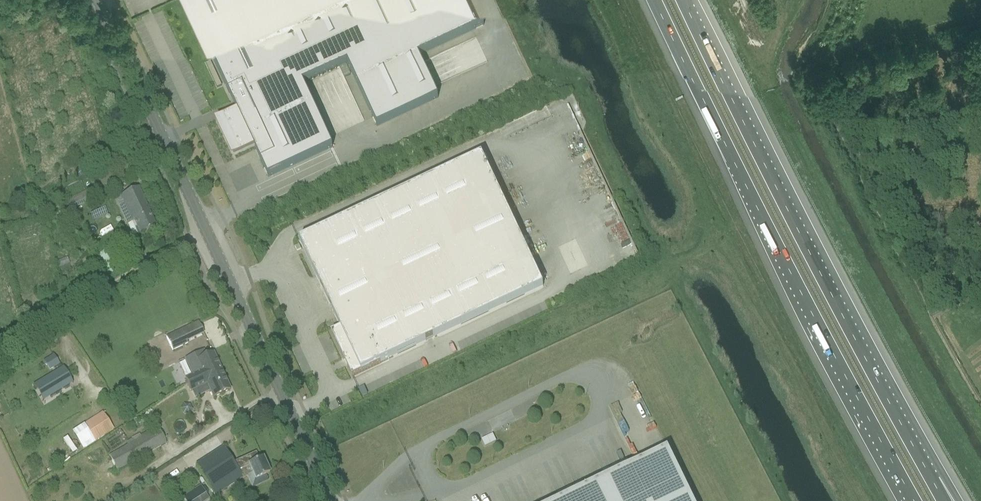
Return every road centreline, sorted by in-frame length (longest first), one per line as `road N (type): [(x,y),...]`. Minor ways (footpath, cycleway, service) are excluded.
road 1 (motorway): [(654,0),(916,500)]
road 2 (tertiary): [(333,500),(103,0)]
road 3 (motorway): [(932,481),(684,0)]

